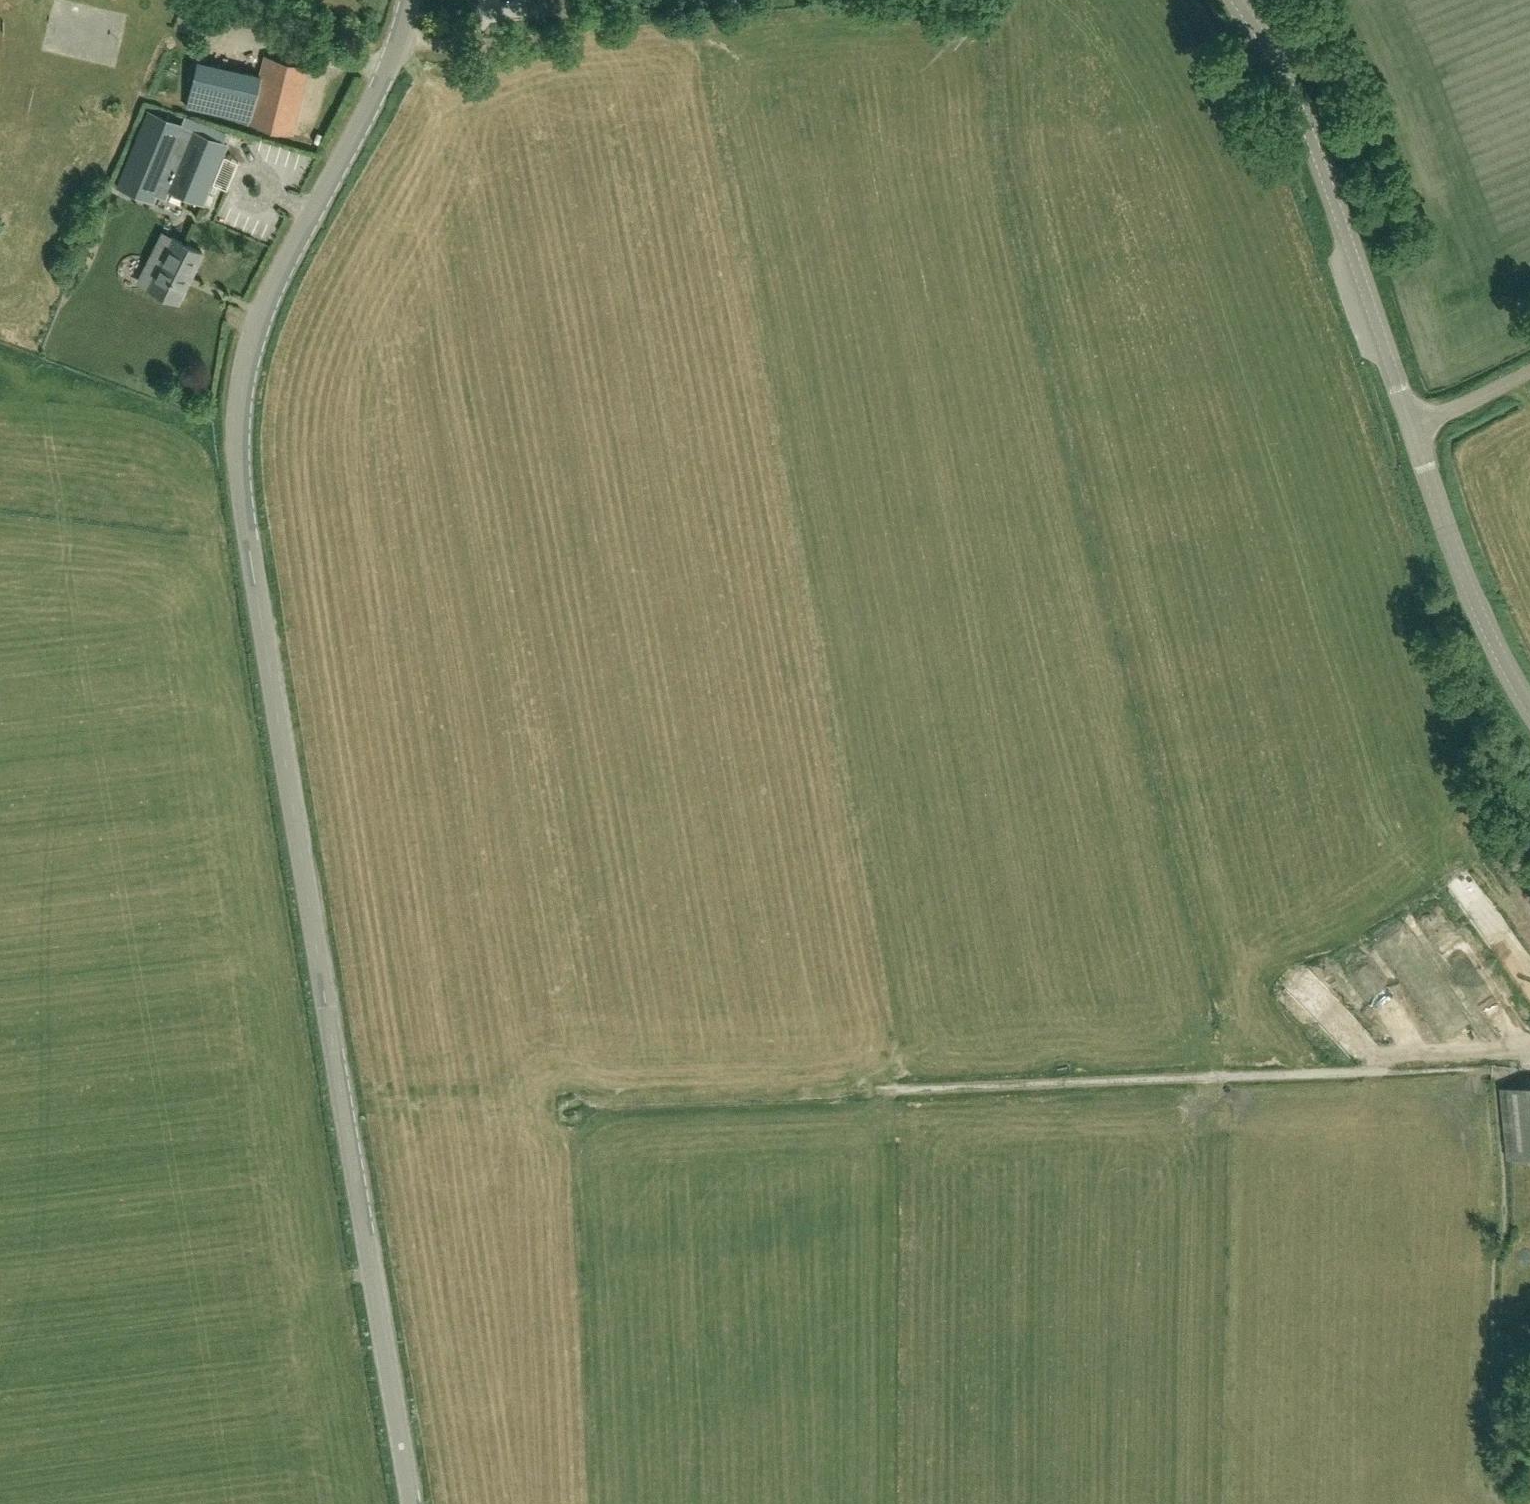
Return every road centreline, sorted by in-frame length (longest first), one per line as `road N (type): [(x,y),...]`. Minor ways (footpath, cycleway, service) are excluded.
road 1 (tertiary): [(410,1503),(239,443),(244,383),(265,311),(375,95),(408,0)]
road 2 (tertiary): [(1415,430),(1296,97),(1237,0)]
road 3 (tertiary): [(1529,707),(1476,604),(1415,430)]
road 4 (unclassified): [(1529,373),(1415,430)]

